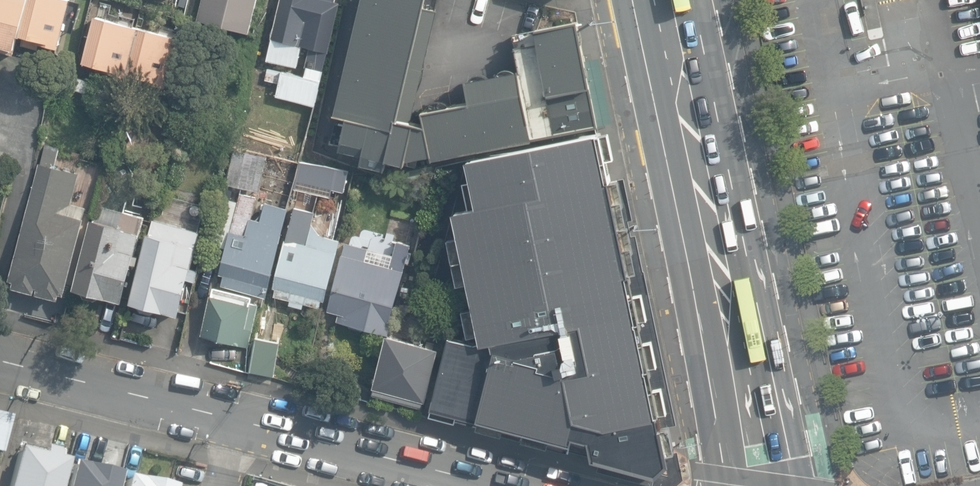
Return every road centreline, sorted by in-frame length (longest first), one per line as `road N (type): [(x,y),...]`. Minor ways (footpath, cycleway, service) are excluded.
road 1 (secondary): [(663,0),(756,485)]
road 2 (residential): [(498,485),(240,421)]
road 3 (residential): [(240,421),(0,359)]

